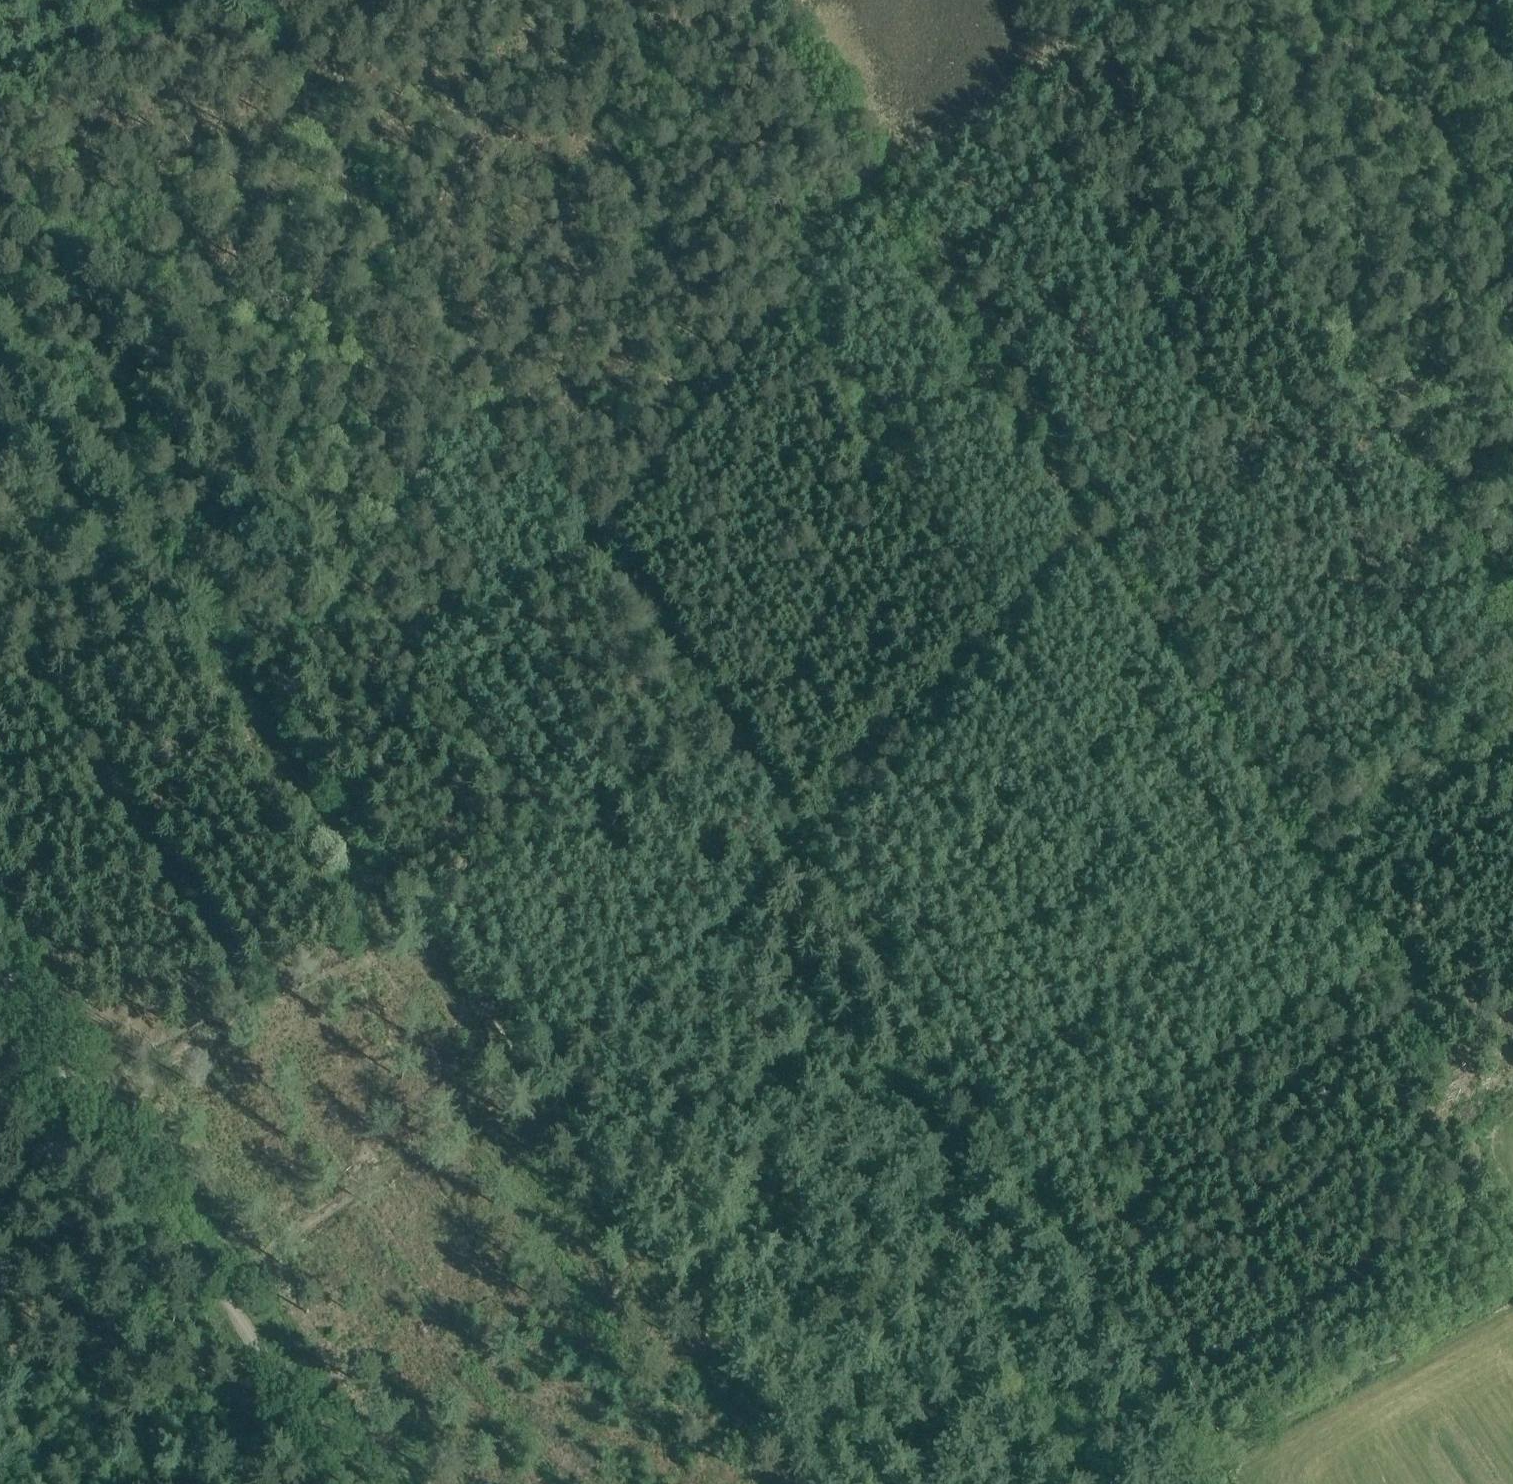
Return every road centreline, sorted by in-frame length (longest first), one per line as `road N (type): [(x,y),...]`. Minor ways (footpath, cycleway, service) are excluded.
road 1 (track): [(867,194),(852,204),(621,516),(529,596),(486,613),(0,673)]
road 2 (track): [(739,0),(1288,839)]
road 3 (track): [(344,1483),(0,972)]
road 4 (track): [(867,194),(914,154),(1171,0)]

